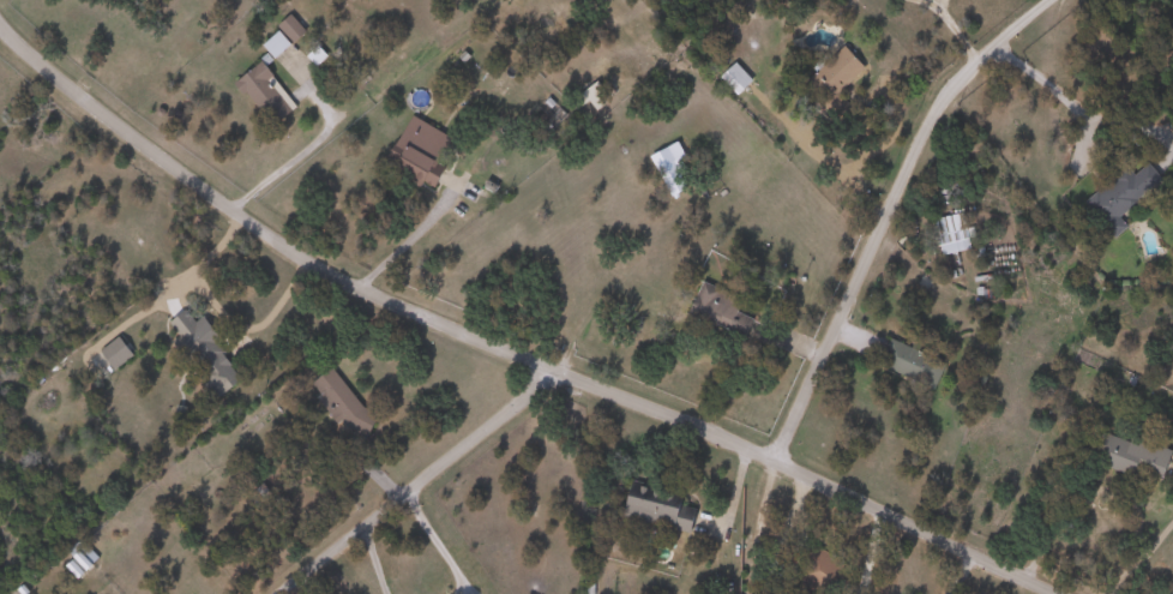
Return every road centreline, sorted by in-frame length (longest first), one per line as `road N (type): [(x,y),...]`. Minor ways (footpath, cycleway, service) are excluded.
road 1 (residential): [(762,456),(551,374),(240,218),(0,28)]
road 2 (residential): [(762,456),(939,91),(1054,0)]
road 3 (residential): [(551,374),(273,593)]
road 4 (residential): [(1060,593),(762,456)]

